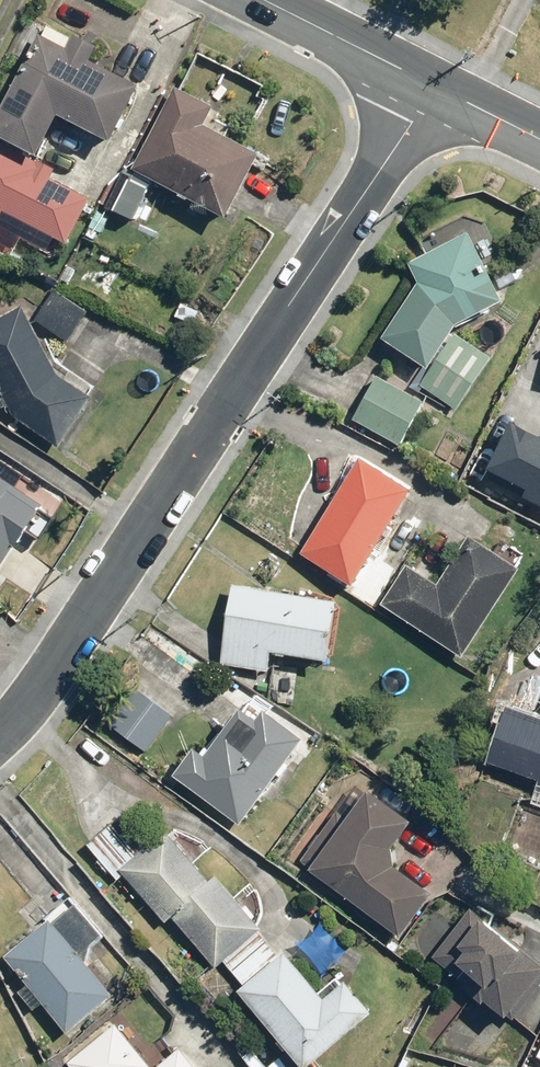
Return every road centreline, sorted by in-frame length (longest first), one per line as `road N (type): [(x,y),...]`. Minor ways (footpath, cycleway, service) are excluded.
road 1 (residential): [(436,88),(0,731)]
road 2 (residential): [(262,0),(436,88)]

